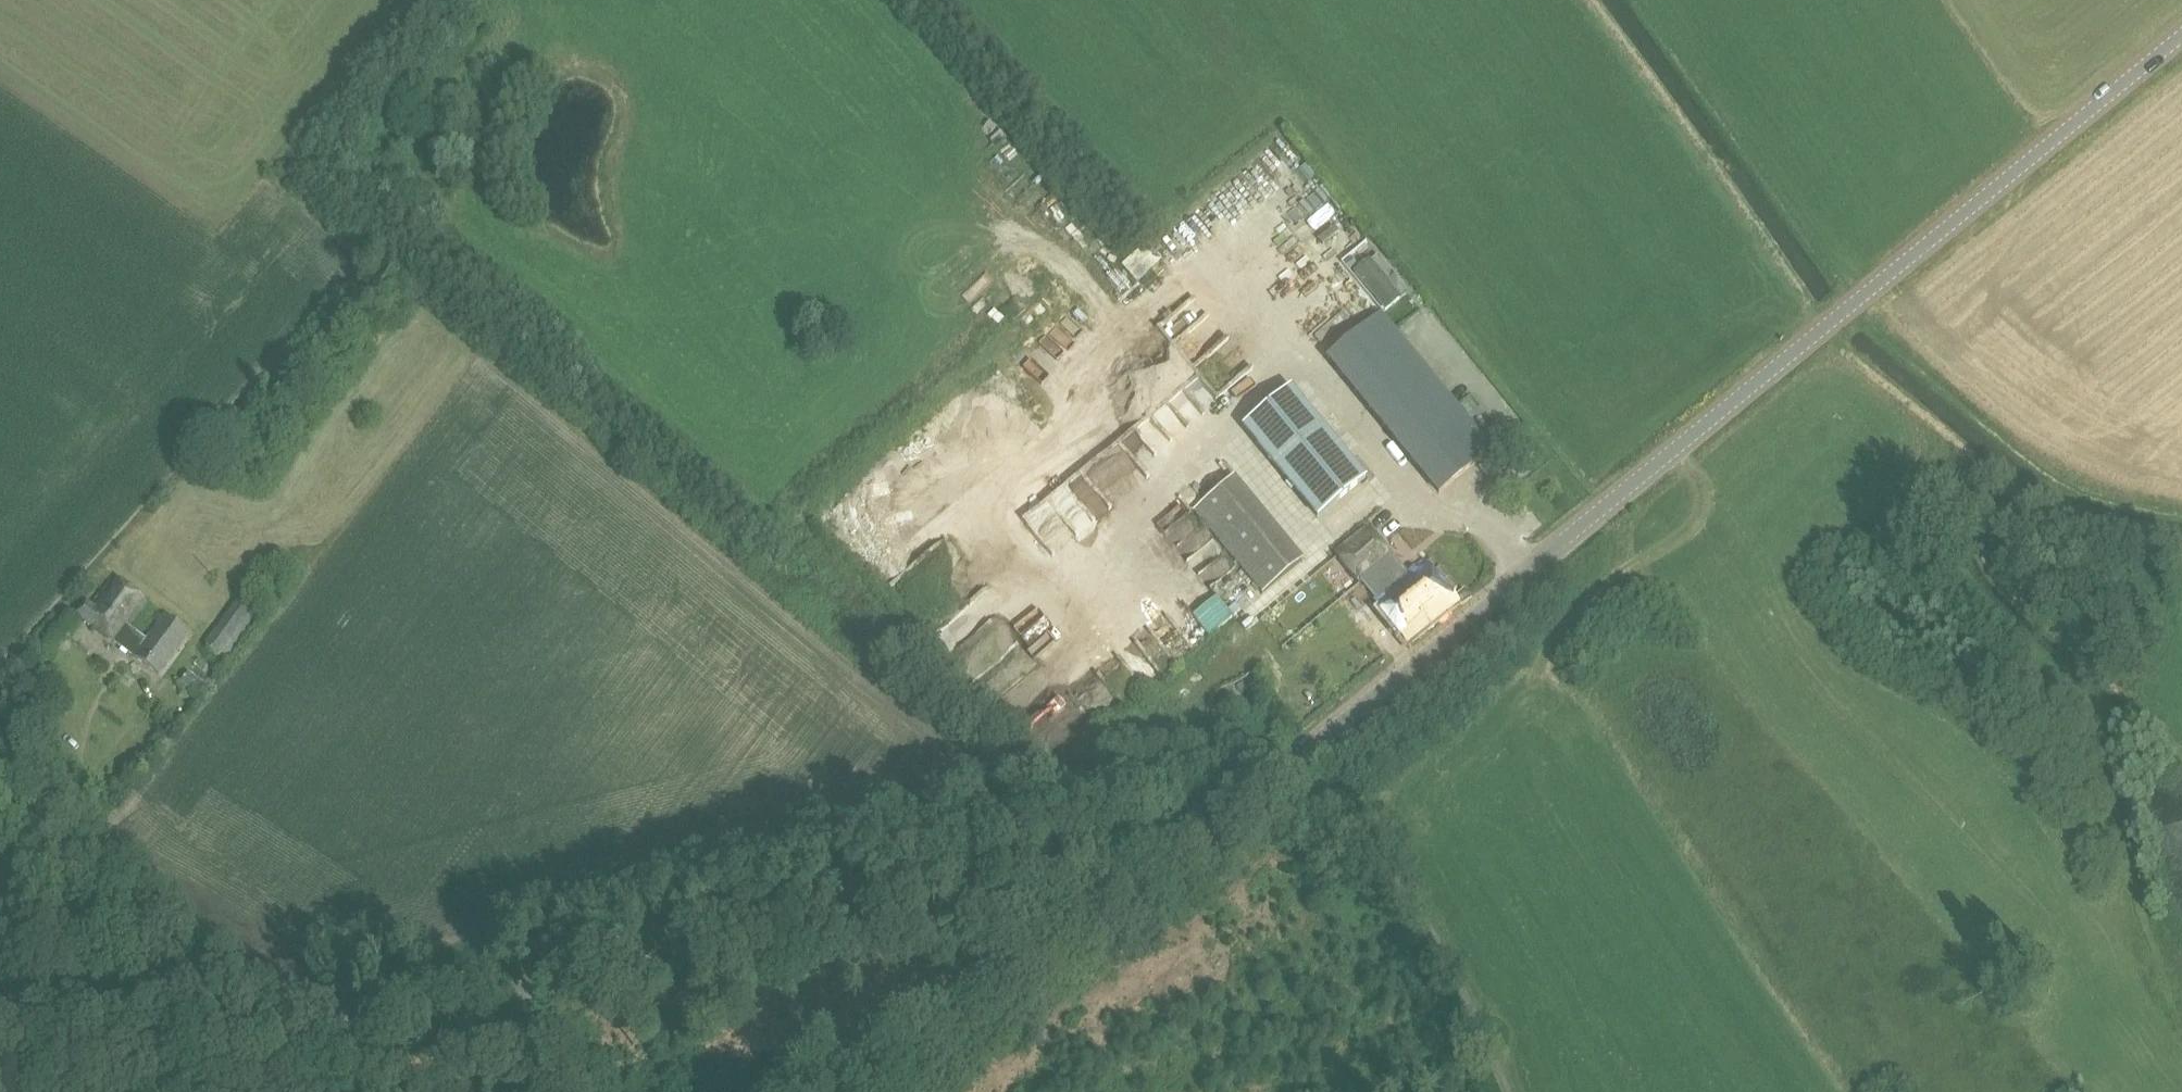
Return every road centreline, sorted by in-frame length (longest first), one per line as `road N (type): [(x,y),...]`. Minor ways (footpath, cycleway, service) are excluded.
road 1 (tertiary): [(342,1022),(1074,880),(1169,843),(1251,796),(2181,33)]
road 2 (track): [(296,1031),(0,753)]
road 3 (tertiary): [(0,1089),(342,1022)]

